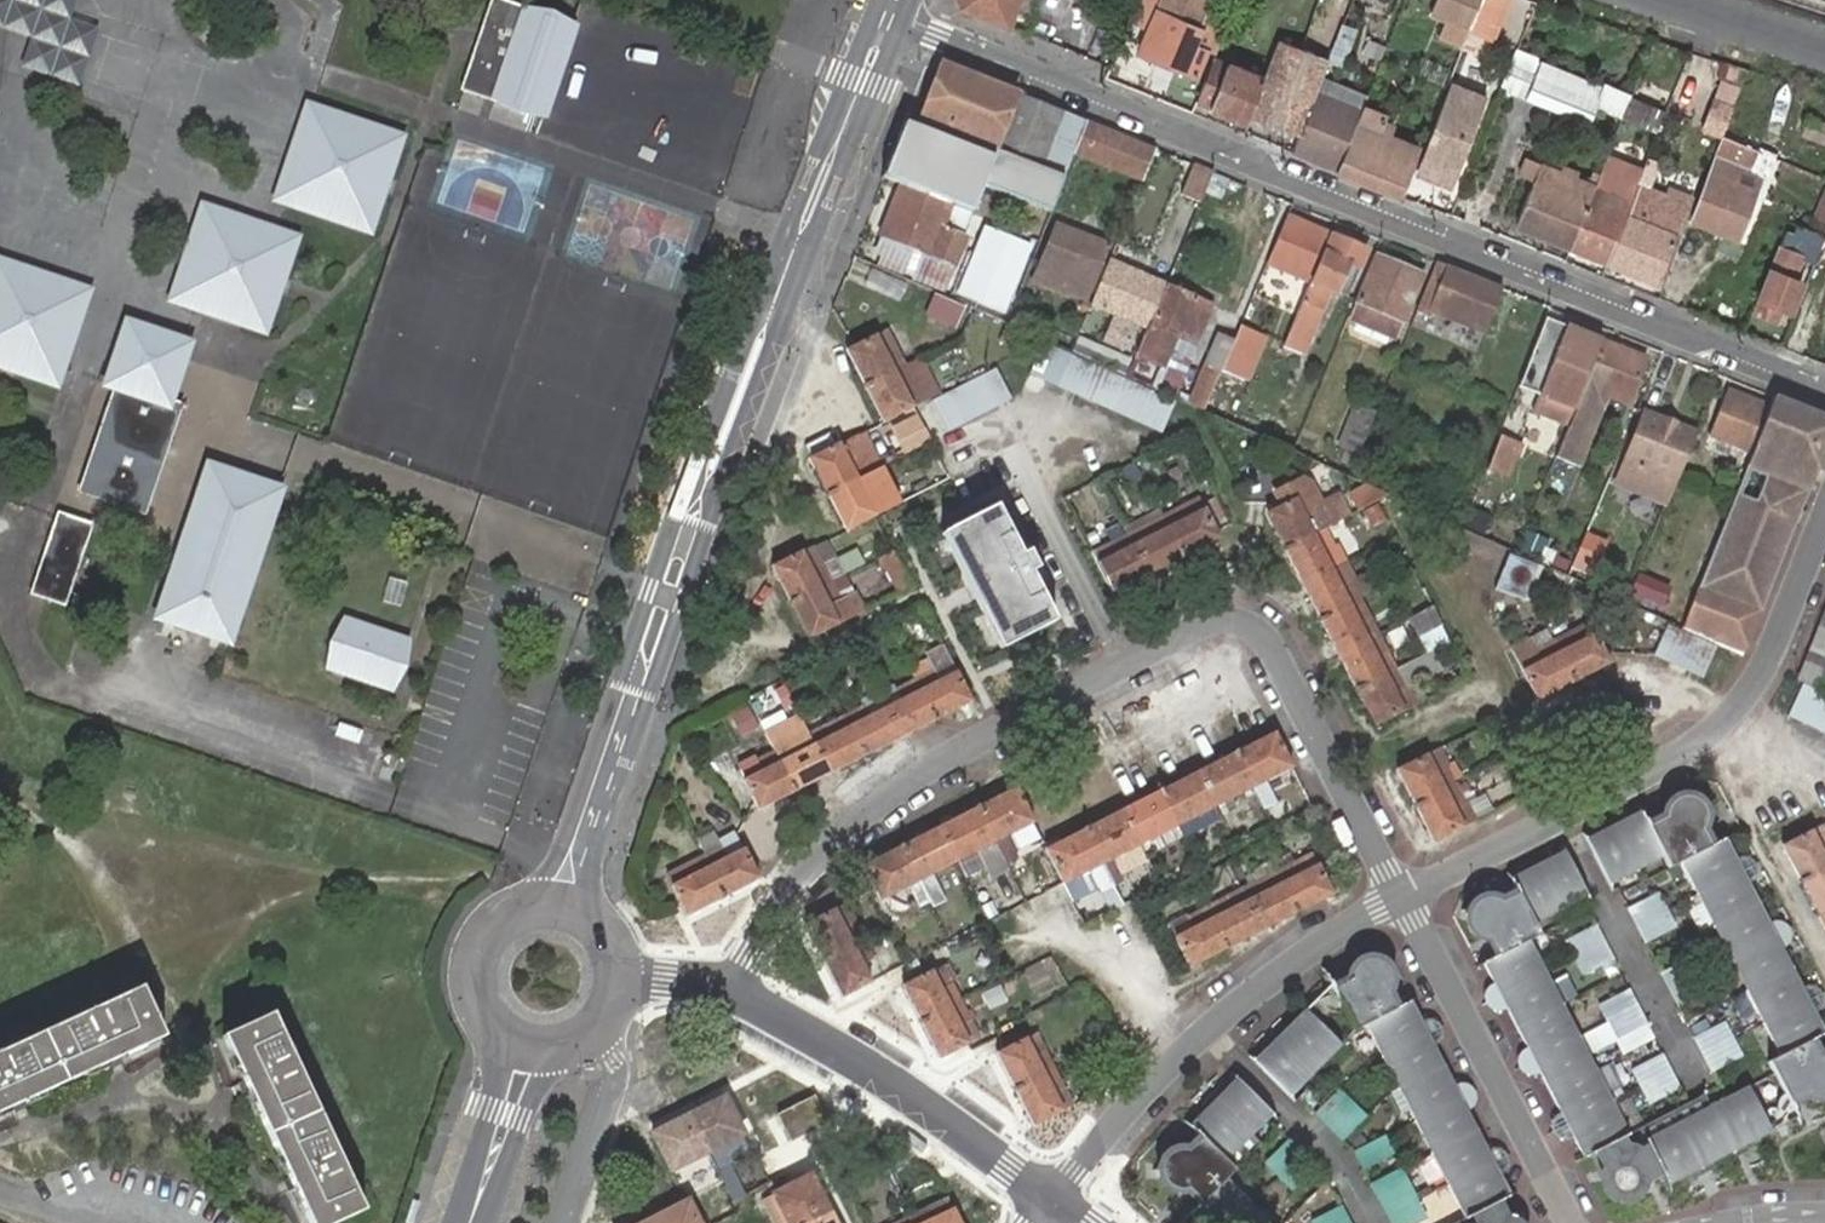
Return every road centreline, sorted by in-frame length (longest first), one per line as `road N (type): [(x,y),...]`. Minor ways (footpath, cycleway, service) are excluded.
road 1 (residential): [(887,18),(1824,393)]
road 2 (residential): [(720,983),(802,872),(884,798),(958,748),(1214,620),(1245,622),(1267,642),(1401,901)]
road 3 (secondary): [(887,18),(565,905)]
road 4 (residential): [(1824,525),(1773,652),(1699,748),(1401,901)]
road 5 (residential): [(1401,901),(1330,938),(1162,1070),(1055,1200)]
road 6 (residential): [(1055,1200),(890,1080),(720,983)]
road 7 (residential): [(1401,901),(1568,1222)]
road 8 (secondary): [(565,905),(519,907),(499,918),(474,957),(478,1002),(508,1036),(530,1045)]
road 9 (residential): [(568,1222),(619,1072),(612,1047),(592,1028)]
road 10 (secondary): [(530,1045),(469,1222)]
road 11 (residential): [(1668,0),(1824,49)]

